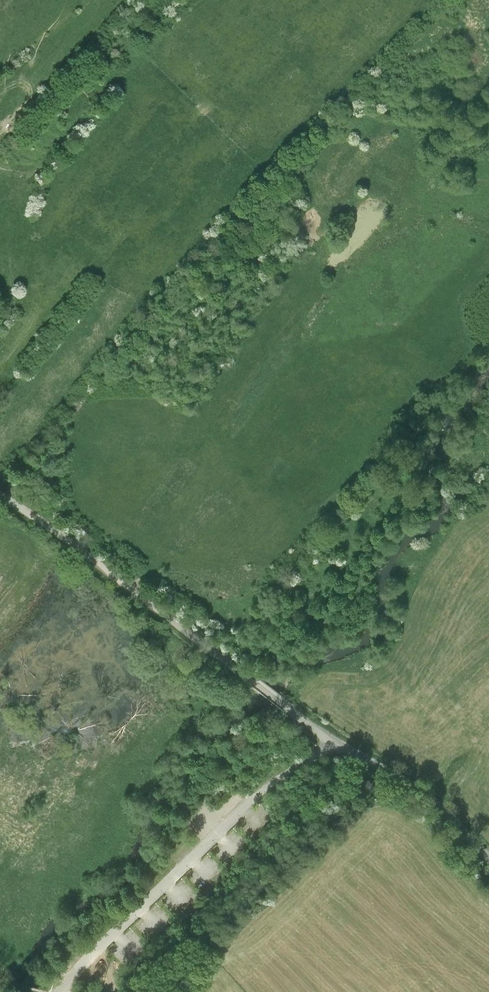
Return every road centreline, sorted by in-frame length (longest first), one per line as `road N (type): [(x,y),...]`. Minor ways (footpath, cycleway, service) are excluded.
road 1 (unclassified): [(0,496),(237,671)]
road 2 (unclassified): [(316,731),(431,803),(488,858)]

